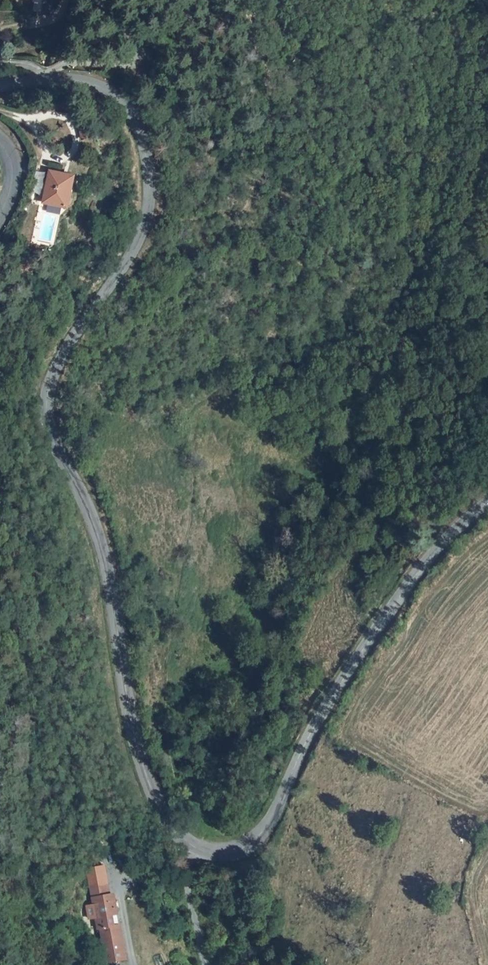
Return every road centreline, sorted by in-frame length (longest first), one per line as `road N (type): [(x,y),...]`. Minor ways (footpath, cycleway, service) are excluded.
road 1 (tertiary): [(487,502),(441,544),(364,647),(256,839),(224,854),(182,836),(162,812),(136,744),(104,557),(46,407),(58,364),(137,242),(150,199),(147,161),(131,113),(99,86),(0,84)]

